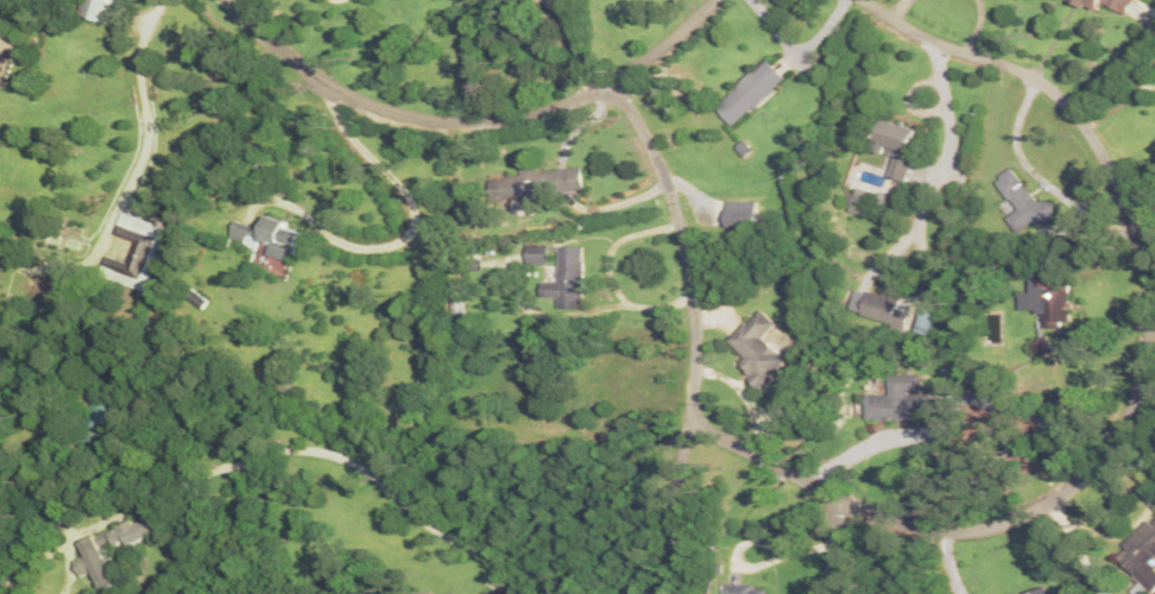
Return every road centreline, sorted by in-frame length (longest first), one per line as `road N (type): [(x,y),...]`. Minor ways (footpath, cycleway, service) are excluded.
road 1 (residential): [(700,418),(839,497),(920,526),(958,529),(995,523),(1064,491),(1104,451),(1135,404),(1150,349),(1148,274),(1121,183),(1094,132),(1024,65),(936,36),(872,0)]
road 2 (residential): [(228,0),(295,59),(359,99),(471,121),(528,115),(616,81),(713,0)]
road 3 (residential): [(684,449),(700,418),(692,390),(689,278),(659,168),(616,81)]

